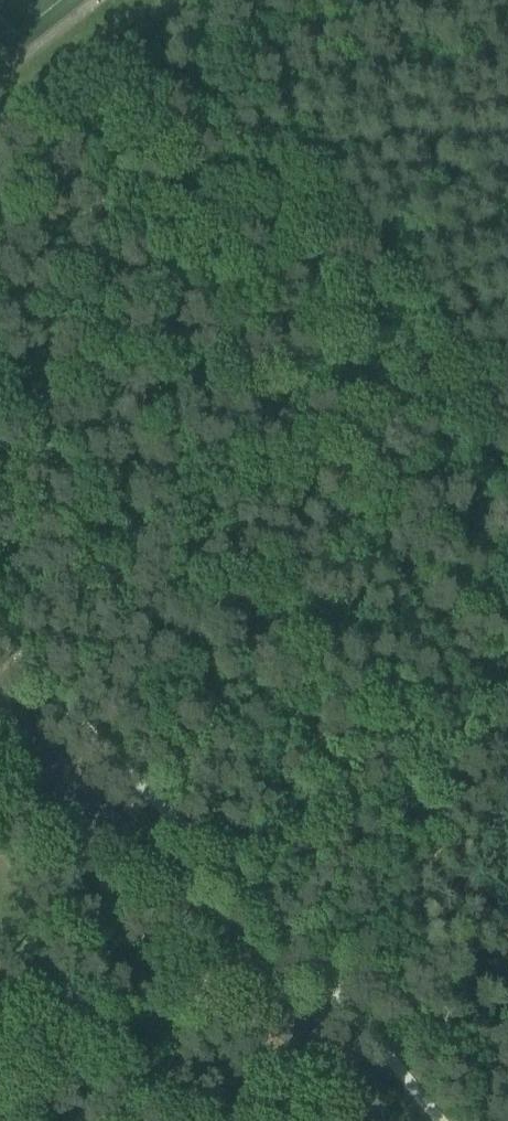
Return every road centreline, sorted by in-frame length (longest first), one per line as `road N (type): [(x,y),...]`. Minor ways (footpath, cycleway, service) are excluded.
road 1 (tertiary): [(378,1120),(0,705)]
road 2 (track): [(237,102),(507,388)]

